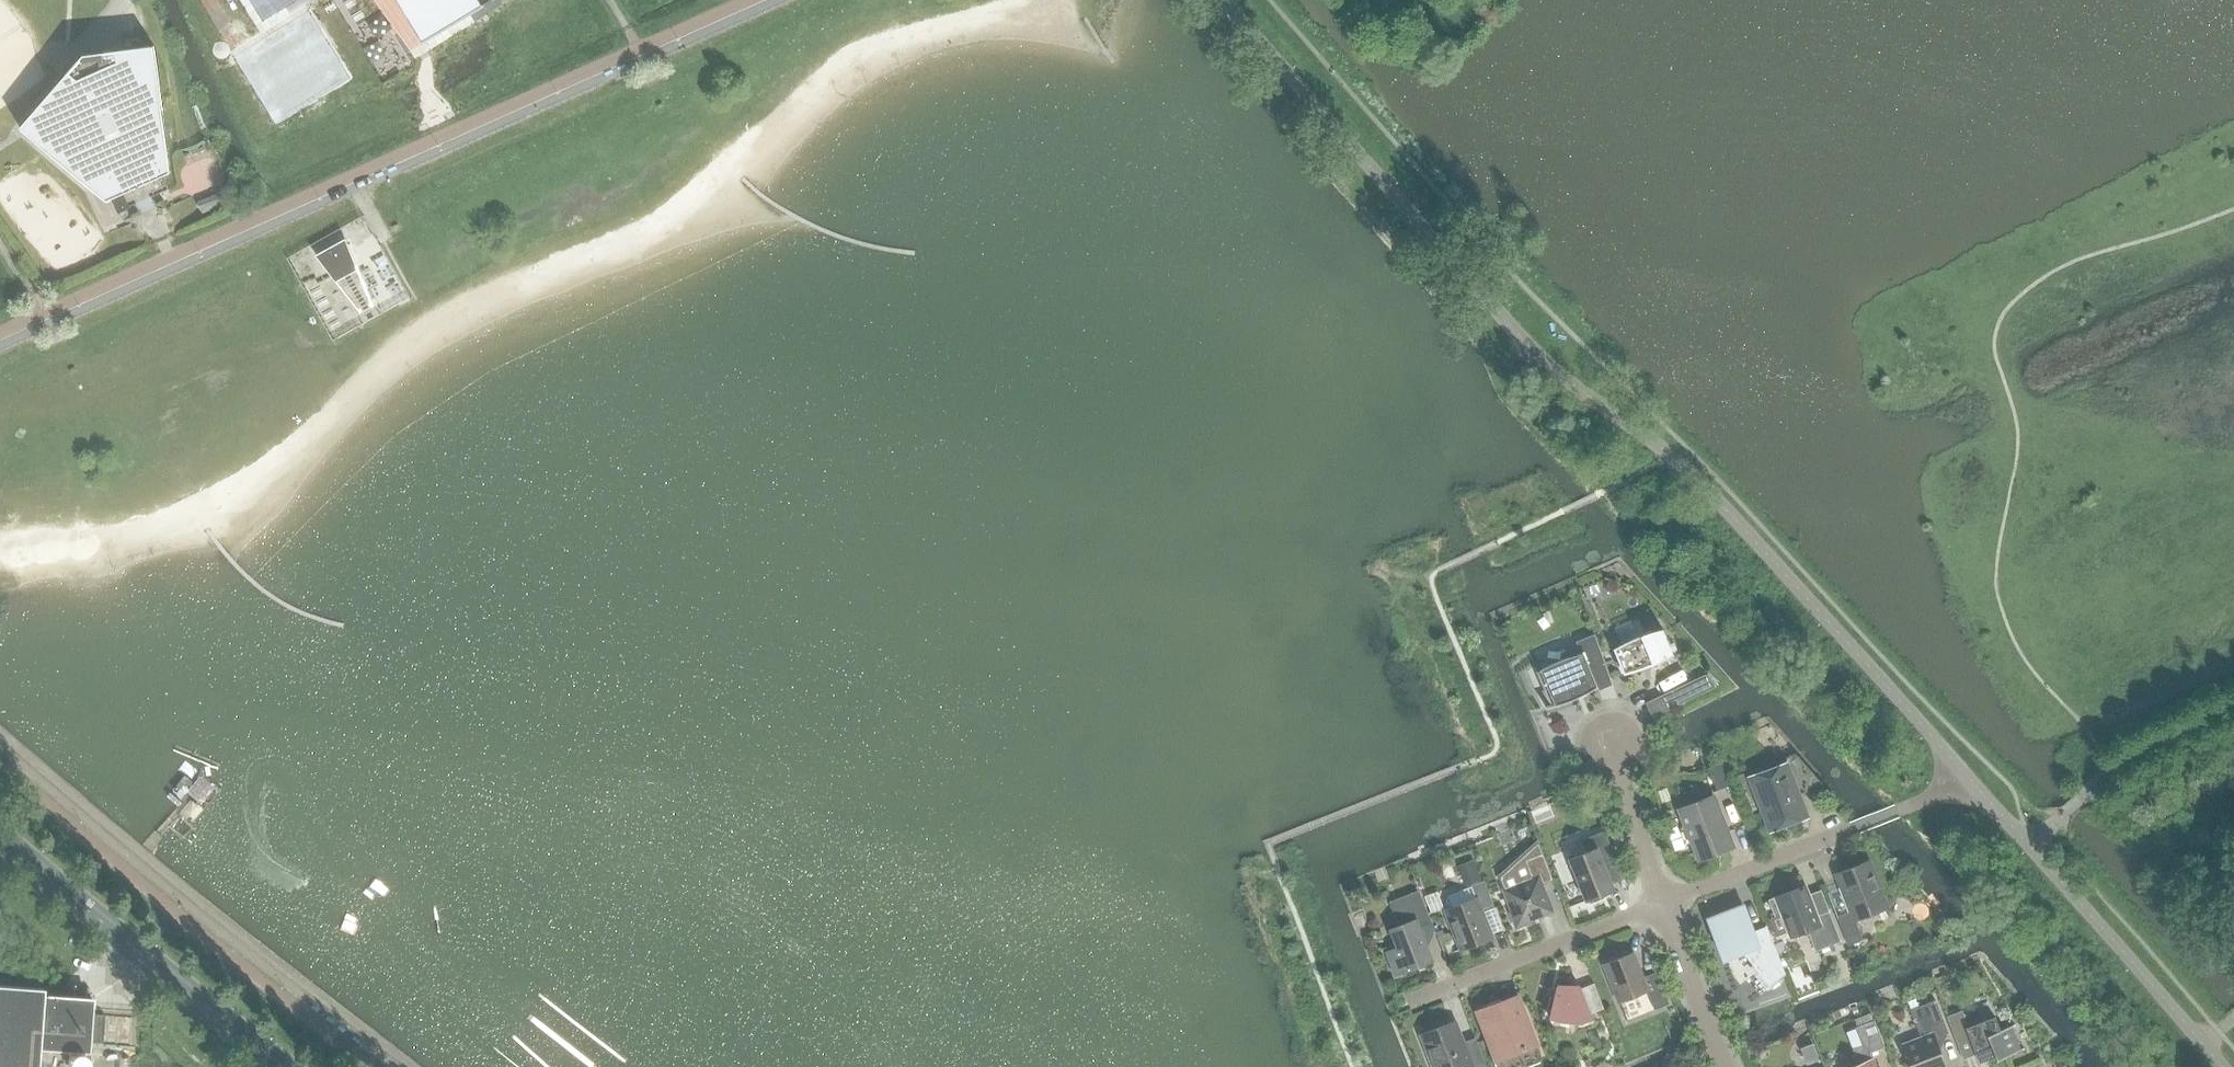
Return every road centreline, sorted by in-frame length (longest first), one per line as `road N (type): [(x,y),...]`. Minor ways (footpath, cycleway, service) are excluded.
road 1 (residential): [(1409,999),(1660,903)]
road 2 (residential): [(285,1066),(120,937)]
road 3 (residential): [(1660,903),(1853,829)]
road 4 (residential): [(1724,1066),(1660,903)]
road 5 (residential): [(1660,903),(1610,744)]

